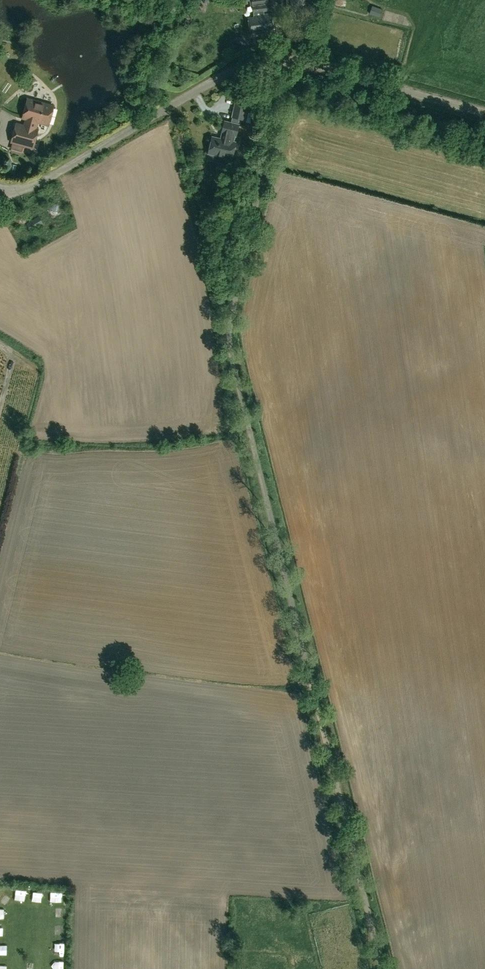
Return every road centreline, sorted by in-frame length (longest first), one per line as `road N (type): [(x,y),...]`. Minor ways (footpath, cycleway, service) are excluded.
road 1 (unclassified): [(484,110),(289,58),(261,60),(32,187),(0,189)]

